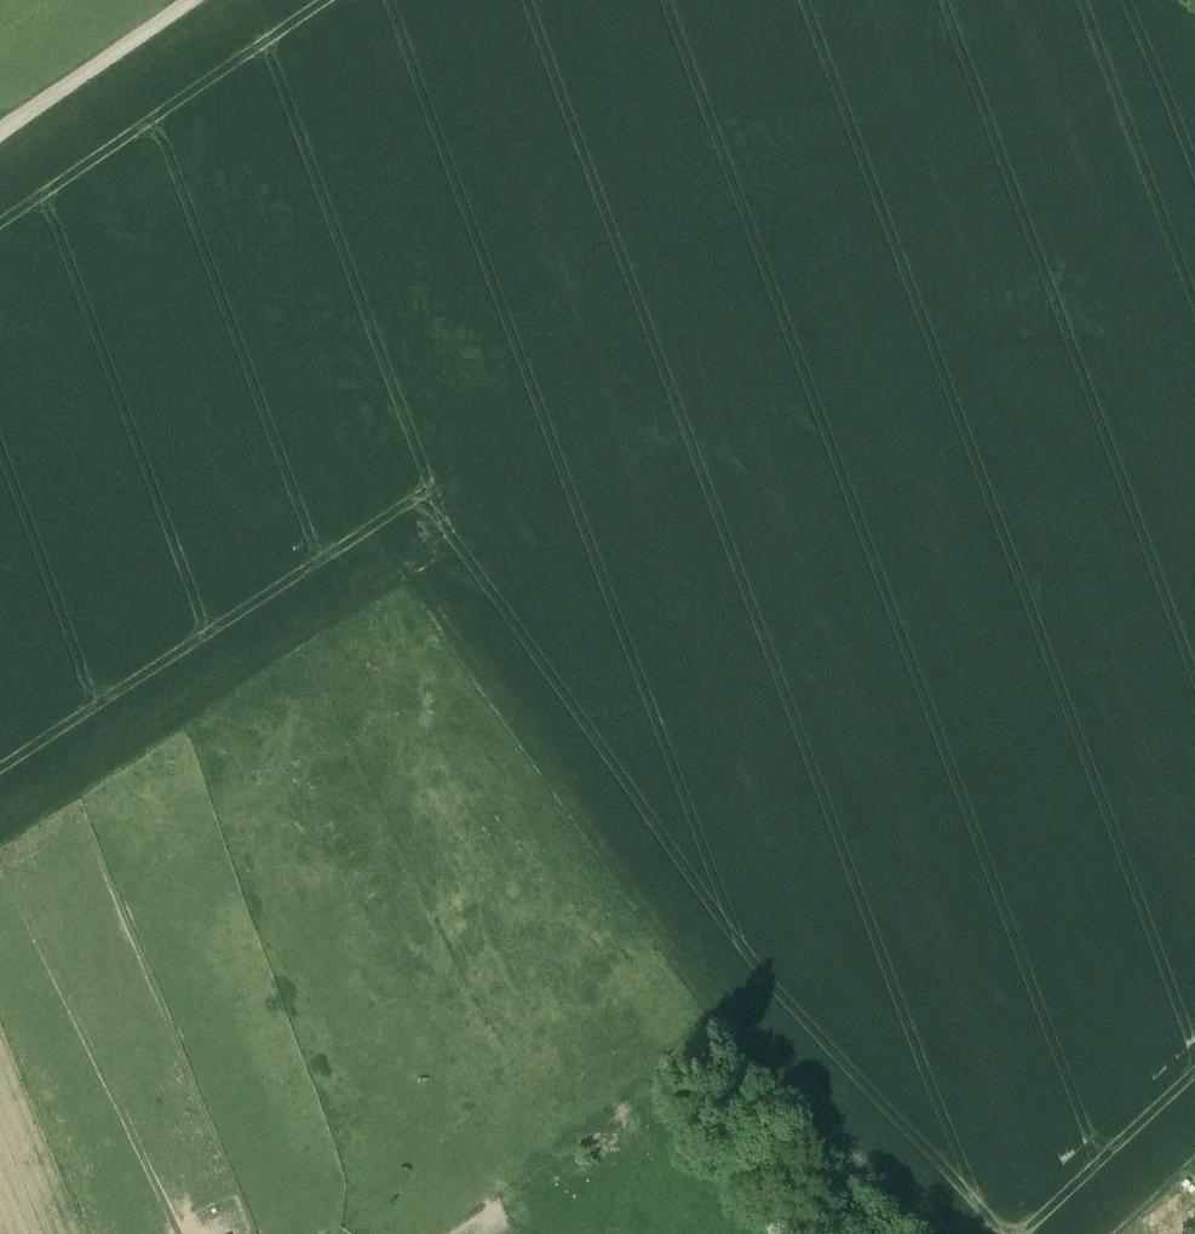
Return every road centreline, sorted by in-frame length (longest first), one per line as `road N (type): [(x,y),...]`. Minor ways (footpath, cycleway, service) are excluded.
road 1 (track): [(0,130),(190,0)]

